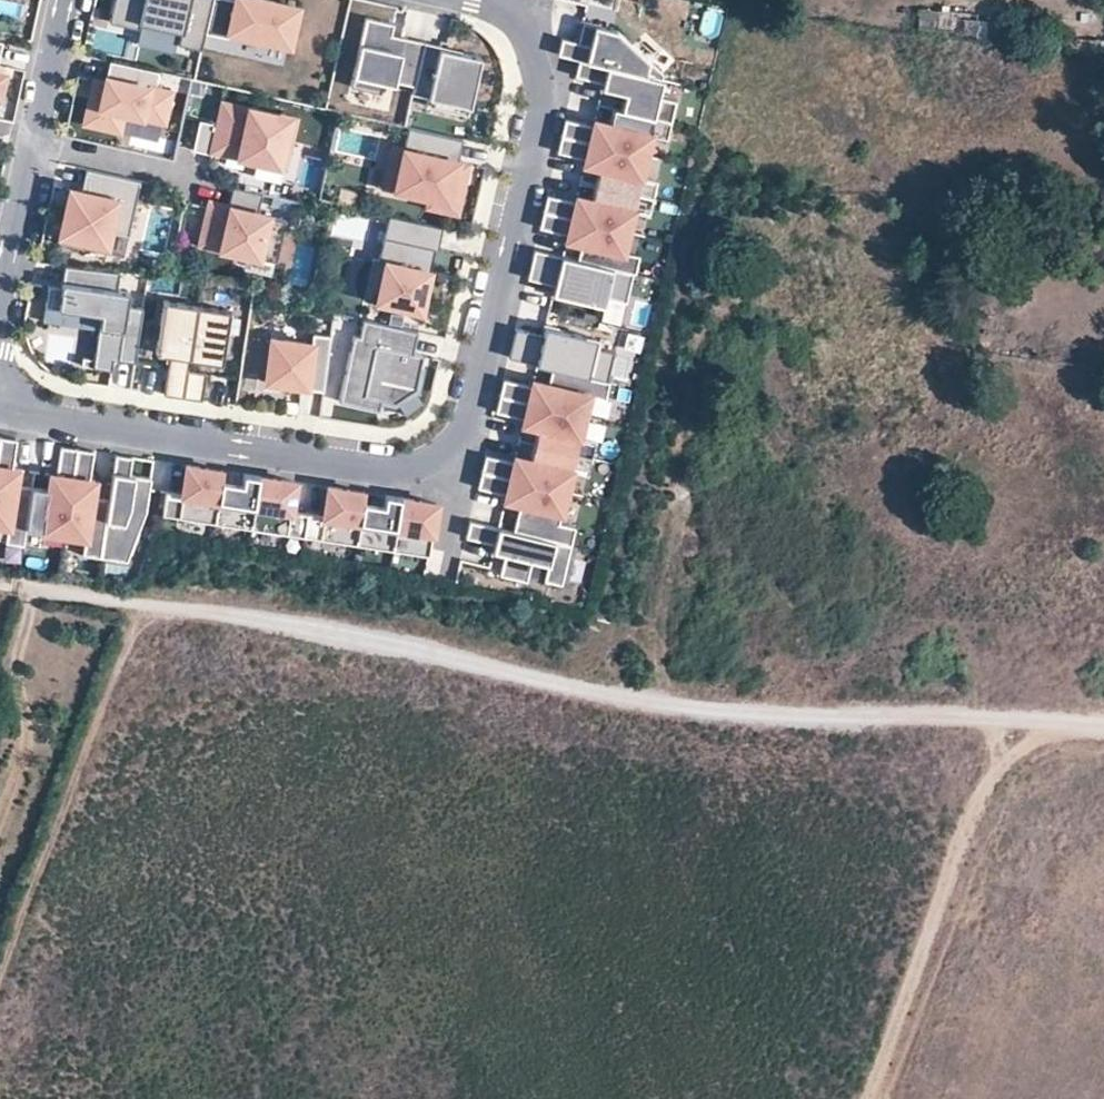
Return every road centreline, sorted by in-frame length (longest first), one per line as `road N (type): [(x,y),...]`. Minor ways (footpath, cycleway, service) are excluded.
road 1 (track): [(0,585),(432,652),(679,710),(943,714),(1103,730)]
road 2 (residential): [(525,39),(539,96),(470,424),(449,458),(413,471),(0,408)]
road 3 (track): [(1002,720),(864,1098)]
road 4 (residential): [(70,0),(0,311)]

